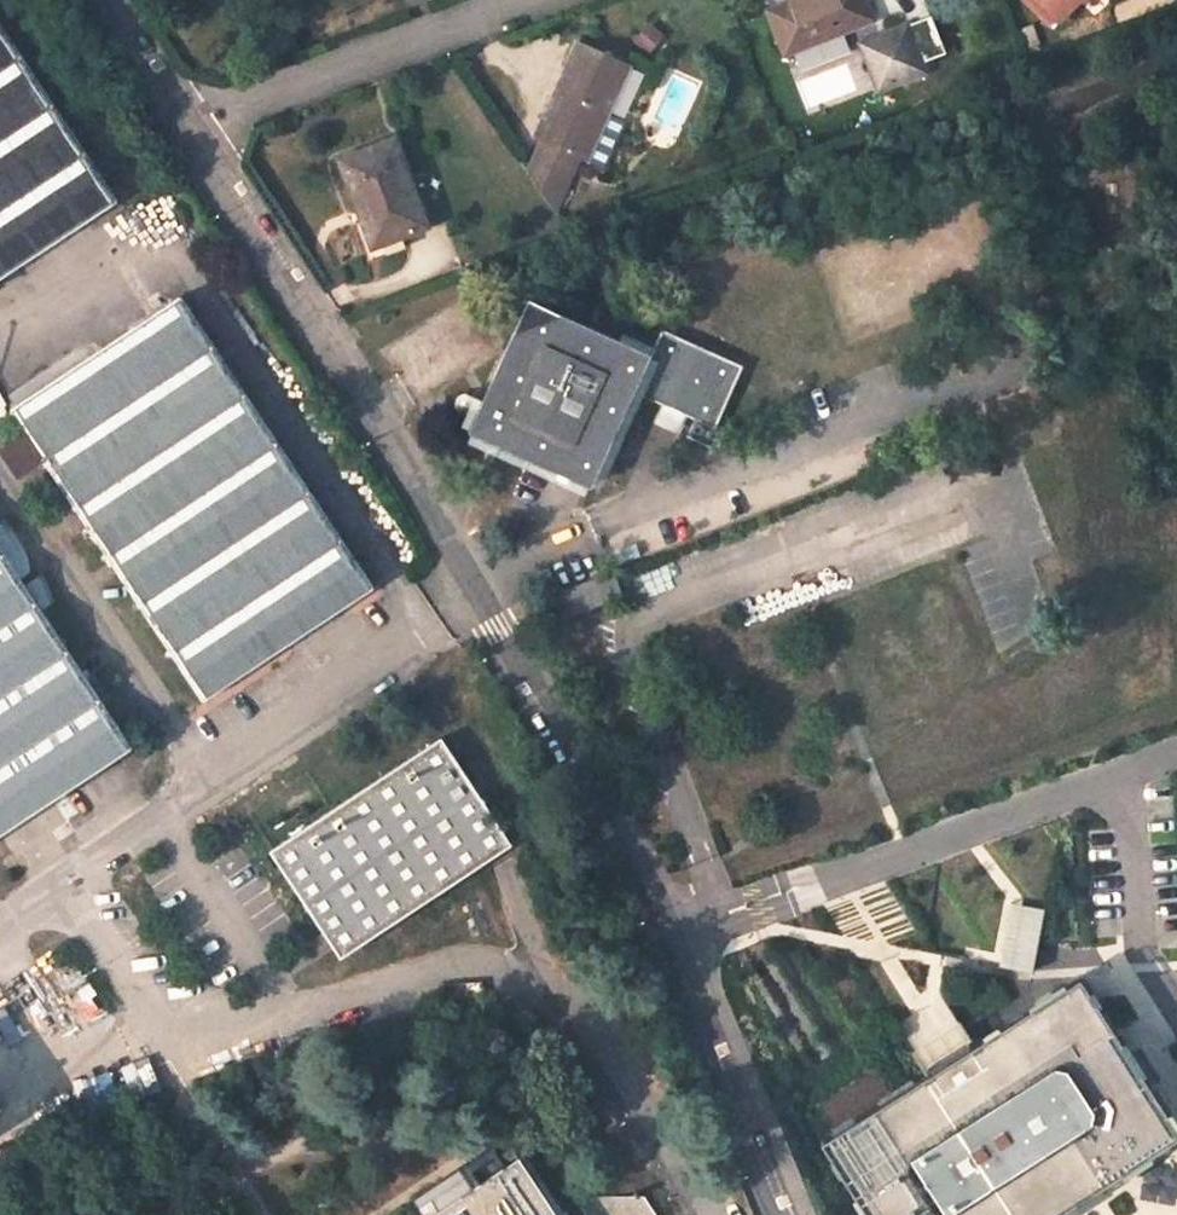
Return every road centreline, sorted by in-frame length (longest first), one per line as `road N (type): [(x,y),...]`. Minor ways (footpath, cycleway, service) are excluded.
road 1 (unclassified): [(779,1214),(635,850),(529,669),(185,133)]
road 2 (residential): [(541,0),(185,133)]
road 3 (unclassified): [(185,133),(95,0)]

